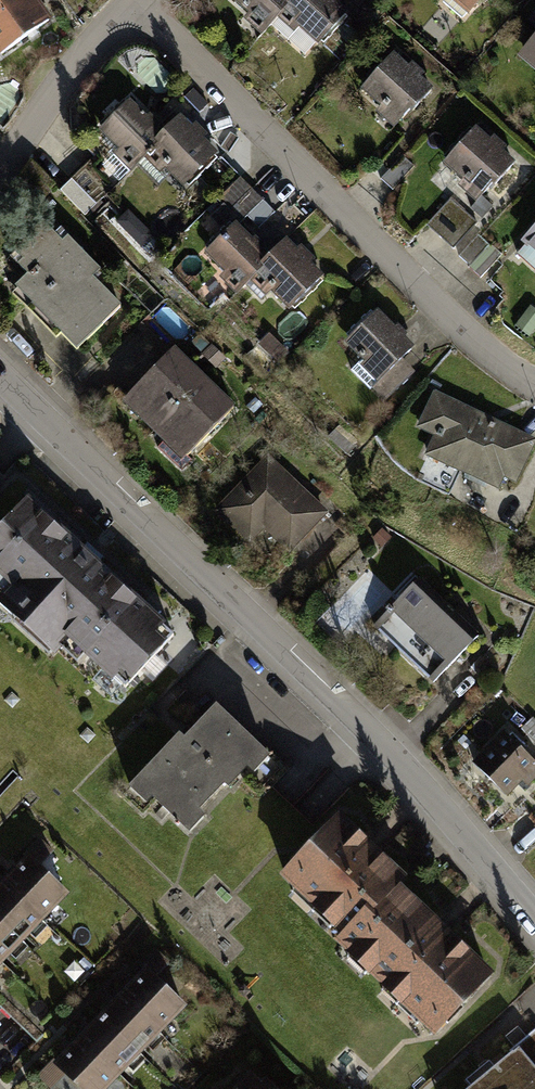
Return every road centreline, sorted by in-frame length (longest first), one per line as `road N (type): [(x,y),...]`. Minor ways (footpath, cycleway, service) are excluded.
road 1 (tertiary): [(534,916),(384,742),(0,375)]
road 2 (residential): [(135,0),(461,325),(534,377)]
road 3 (residential): [(131,0),(0,173)]

